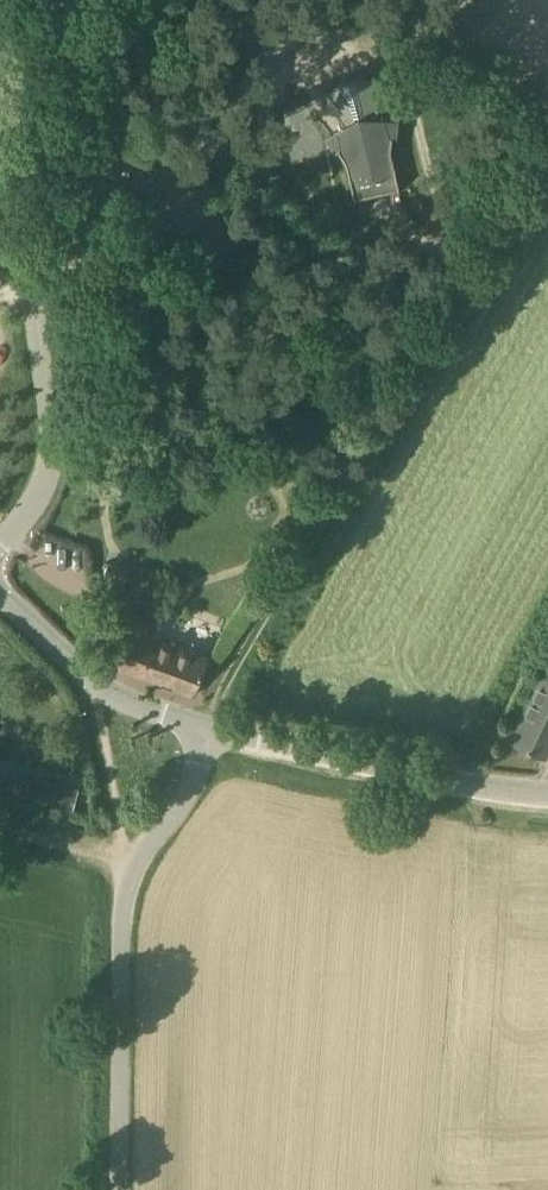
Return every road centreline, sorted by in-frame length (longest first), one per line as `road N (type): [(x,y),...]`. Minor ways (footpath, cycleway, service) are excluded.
road 1 (track): [(207,730),(211,705),(547,133)]
road 2 (unclassified): [(0,541),(45,486),(54,449),(0,74)]
road 3 (unclassified): [(120,1189),(123,883),(183,808),(207,730)]
road 4 (tertiary): [(547,794),(207,730)]
road 5 (tertiary): [(207,730),(91,679),(0,590)]
road 6 (track): [(547,91),(431,17),(440,0)]

